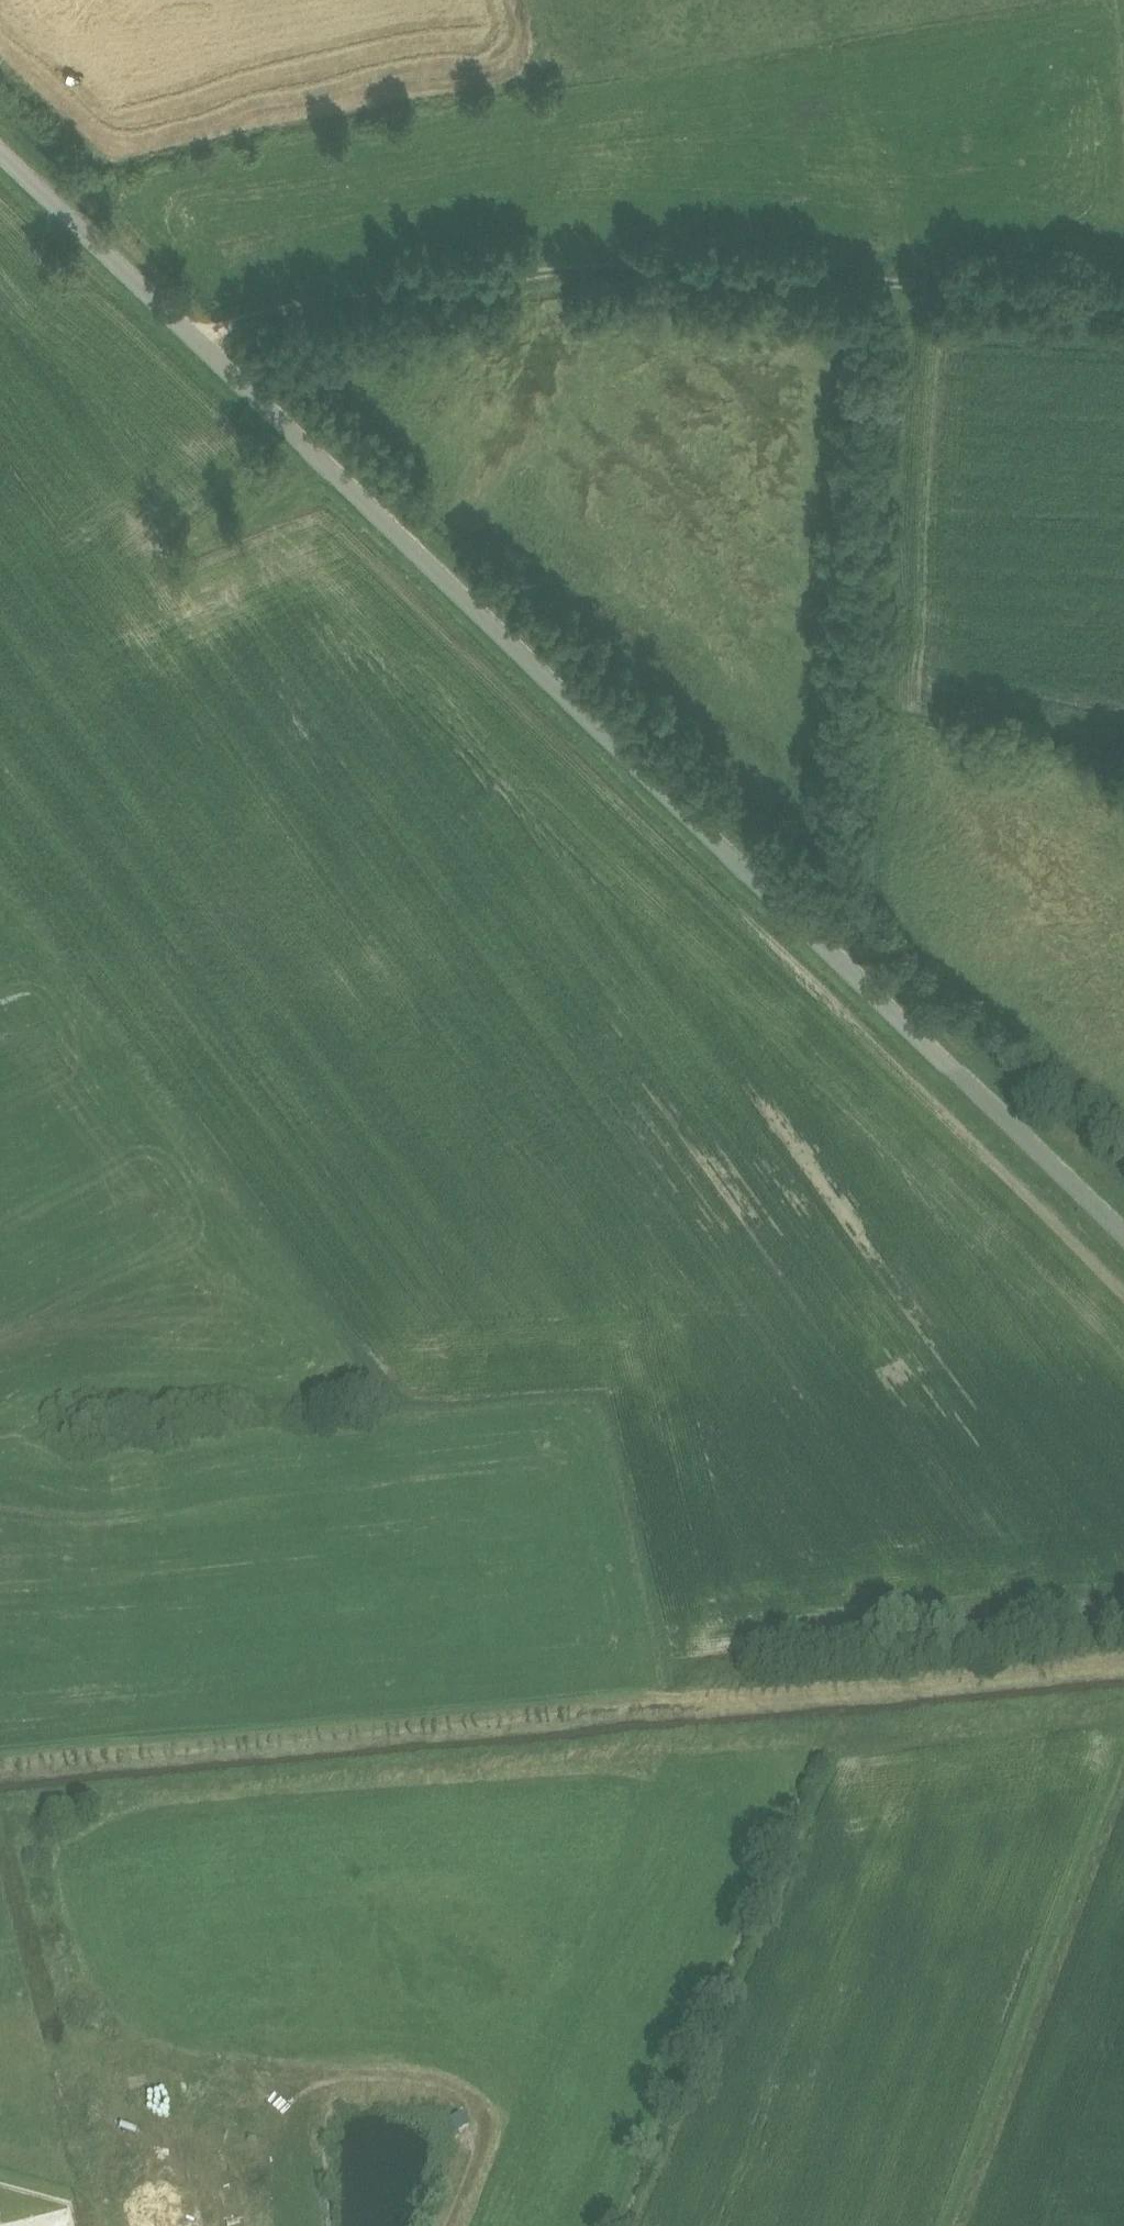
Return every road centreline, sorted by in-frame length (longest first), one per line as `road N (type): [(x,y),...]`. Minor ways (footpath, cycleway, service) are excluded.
road 1 (unclassified): [(1123,1223),(0,145)]
road 2 (track): [(1123,297),(622,271),(437,292),(260,324),(204,345)]

